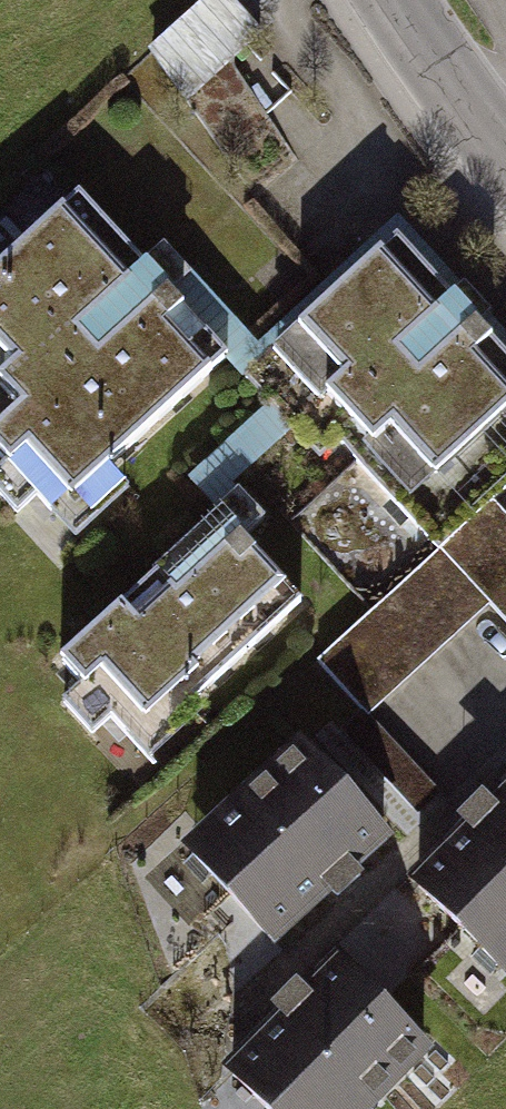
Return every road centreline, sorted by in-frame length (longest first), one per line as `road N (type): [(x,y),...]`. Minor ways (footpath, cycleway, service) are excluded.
road 1 (tertiary): [(505,160),(401,0)]

